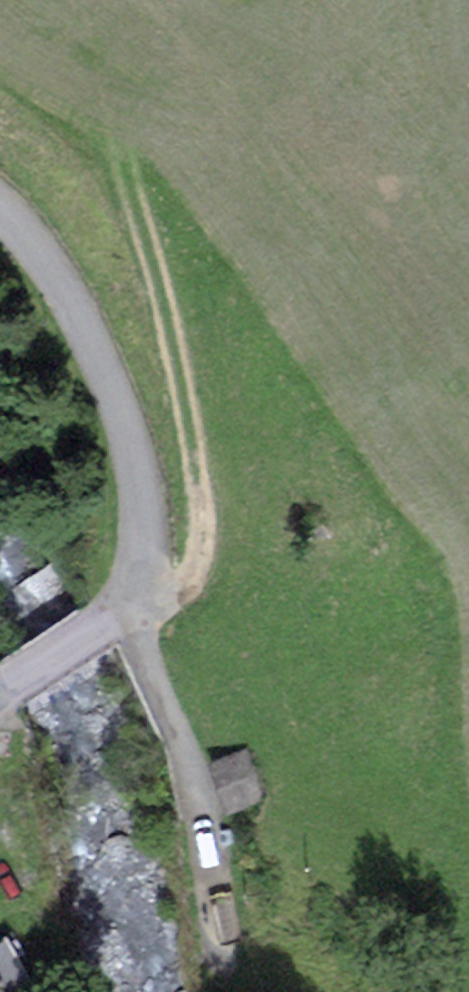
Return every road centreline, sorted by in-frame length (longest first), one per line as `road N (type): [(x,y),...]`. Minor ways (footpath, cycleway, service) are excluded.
road 1 (residential): [(2,687),(123,608),(141,579),(146,543),(117,404),(74,311),(0,212)]
road 2 (track): [(141,579),(184,582),(206,546),(154,233)]

